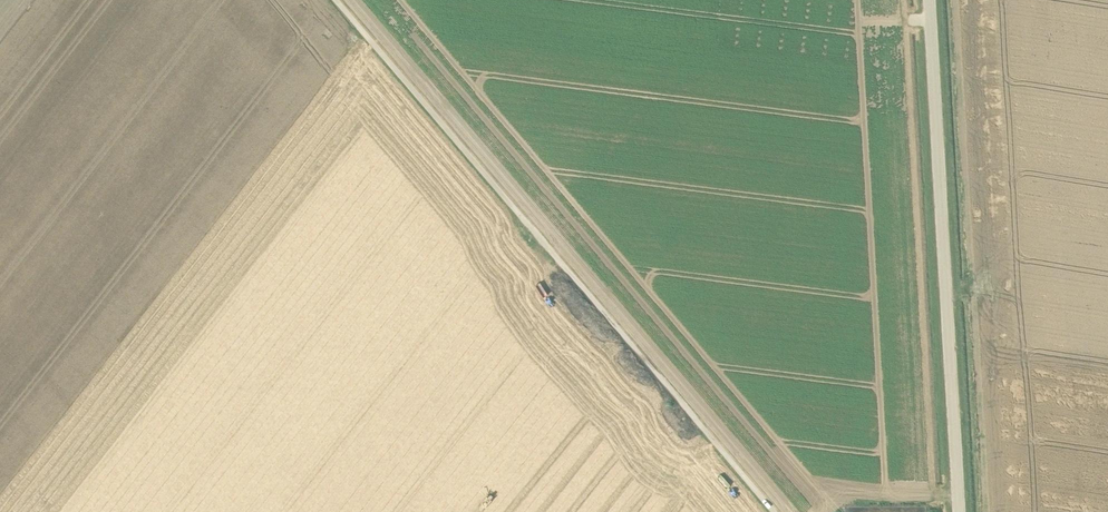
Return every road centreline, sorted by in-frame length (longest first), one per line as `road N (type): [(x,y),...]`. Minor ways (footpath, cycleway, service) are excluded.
road 1 (unclassified): [(774,511),(336,0)]
road 2 (unclassified): [(959,511),(929,0)]

